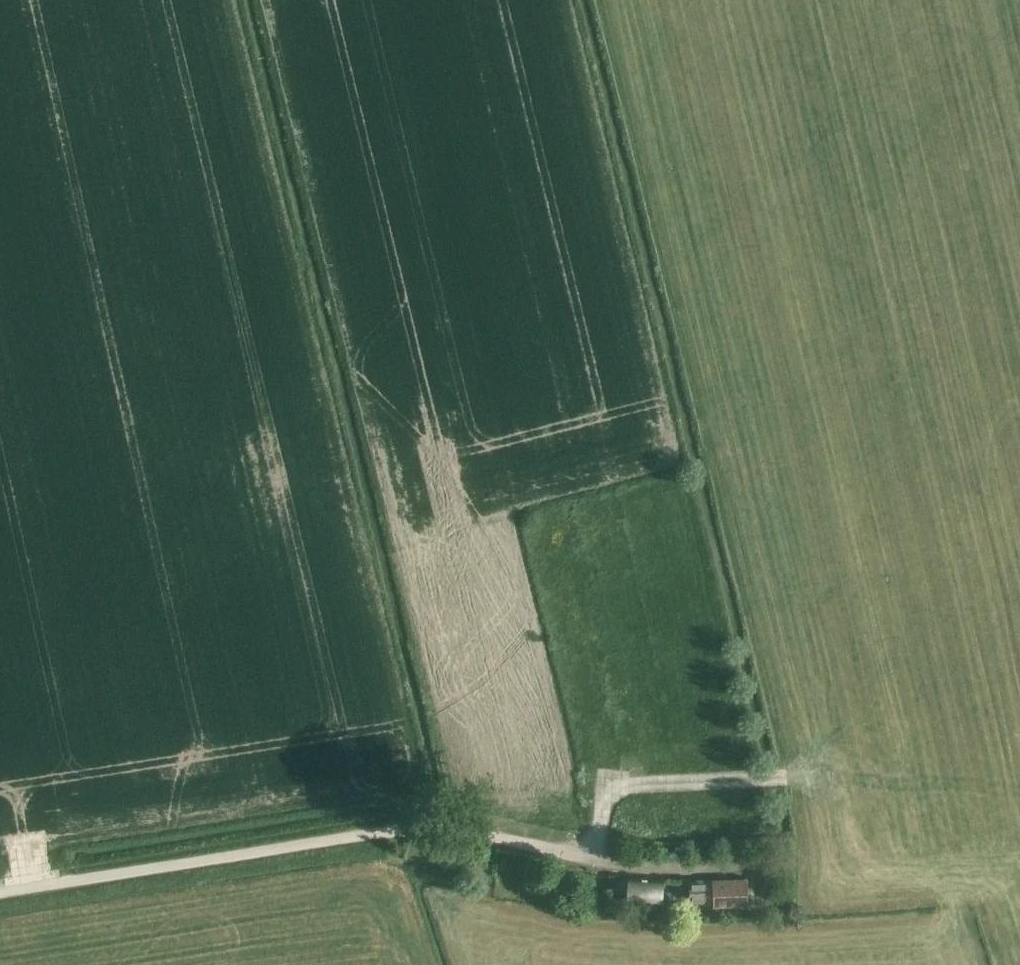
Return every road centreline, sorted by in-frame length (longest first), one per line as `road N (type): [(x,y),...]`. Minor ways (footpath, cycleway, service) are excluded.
road 1 (unclassified): [(0,890),(410,831)]
road 2 (unclassified): [(603,864),(474,834),(410,831)]

